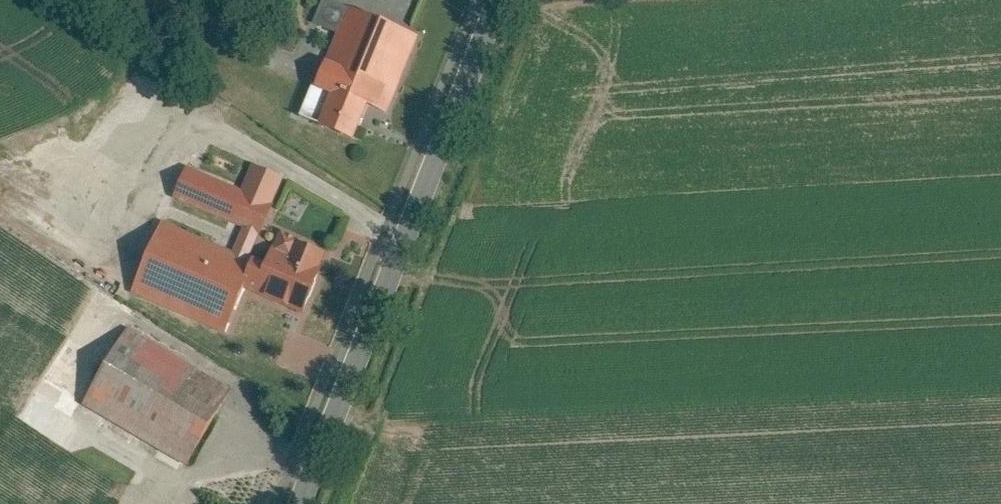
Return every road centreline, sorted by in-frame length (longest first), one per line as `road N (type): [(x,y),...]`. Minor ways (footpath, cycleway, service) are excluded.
road 1 (tertiary): [(309,503),(507,5)]

